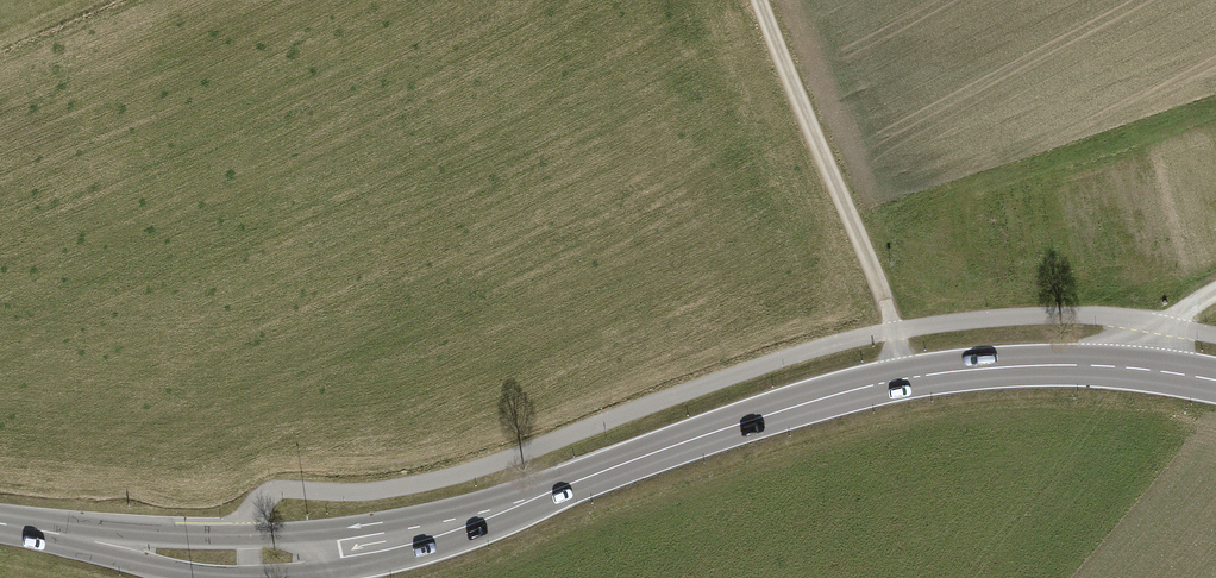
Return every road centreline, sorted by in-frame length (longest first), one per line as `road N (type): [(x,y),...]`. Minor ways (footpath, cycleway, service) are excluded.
road 1 (secondary): [(321,555),(449,534),(779,412),(904,380),(1044,366),(1143,368),(1215,382)]
road 2 (track): [(904,380),(885,297),(757,0)]
road 3 (secondary): [(0,524),(177,553),(321,555)]

